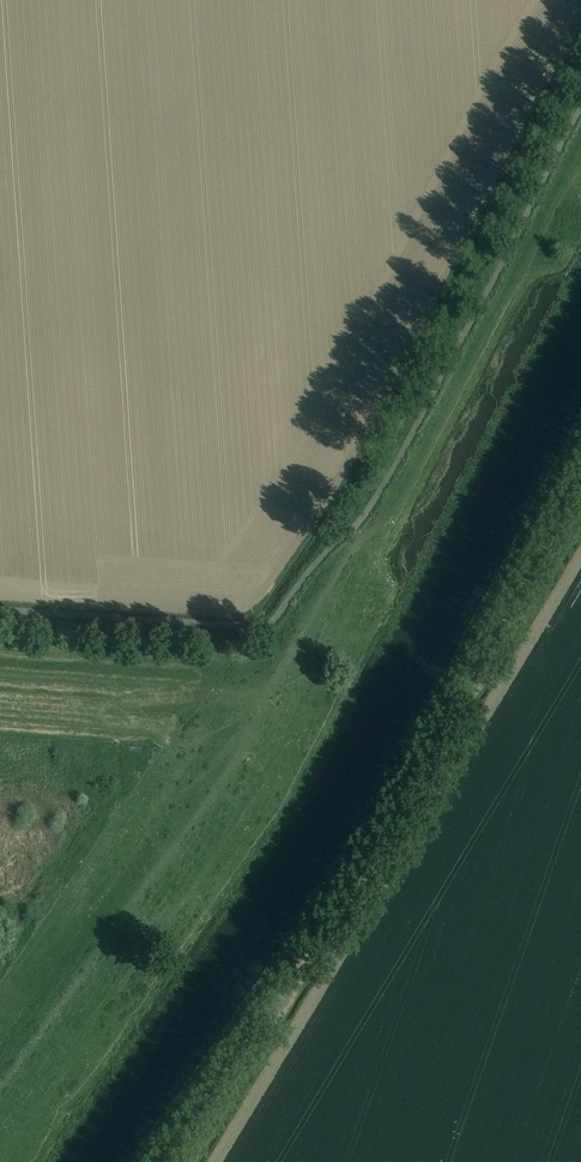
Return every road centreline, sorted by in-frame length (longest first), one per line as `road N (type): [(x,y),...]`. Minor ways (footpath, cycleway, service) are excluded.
road 1 (unclassified): [(165,1161),(370,868),(580,482)]
road 2 (track): [(580,546),(211,1161)]
road 3 (track): [(0,1093),(233,770),(268,696)]
road 4 (track): [(348,560),(408,484),(580,154)]
road 5 (track): [(112,685),(141,709),(167,753),(0,995)]
road 6 (track): [(78,882),(211,768),(268,696)]
road 7 (track): [(268,696),(348,560)]

